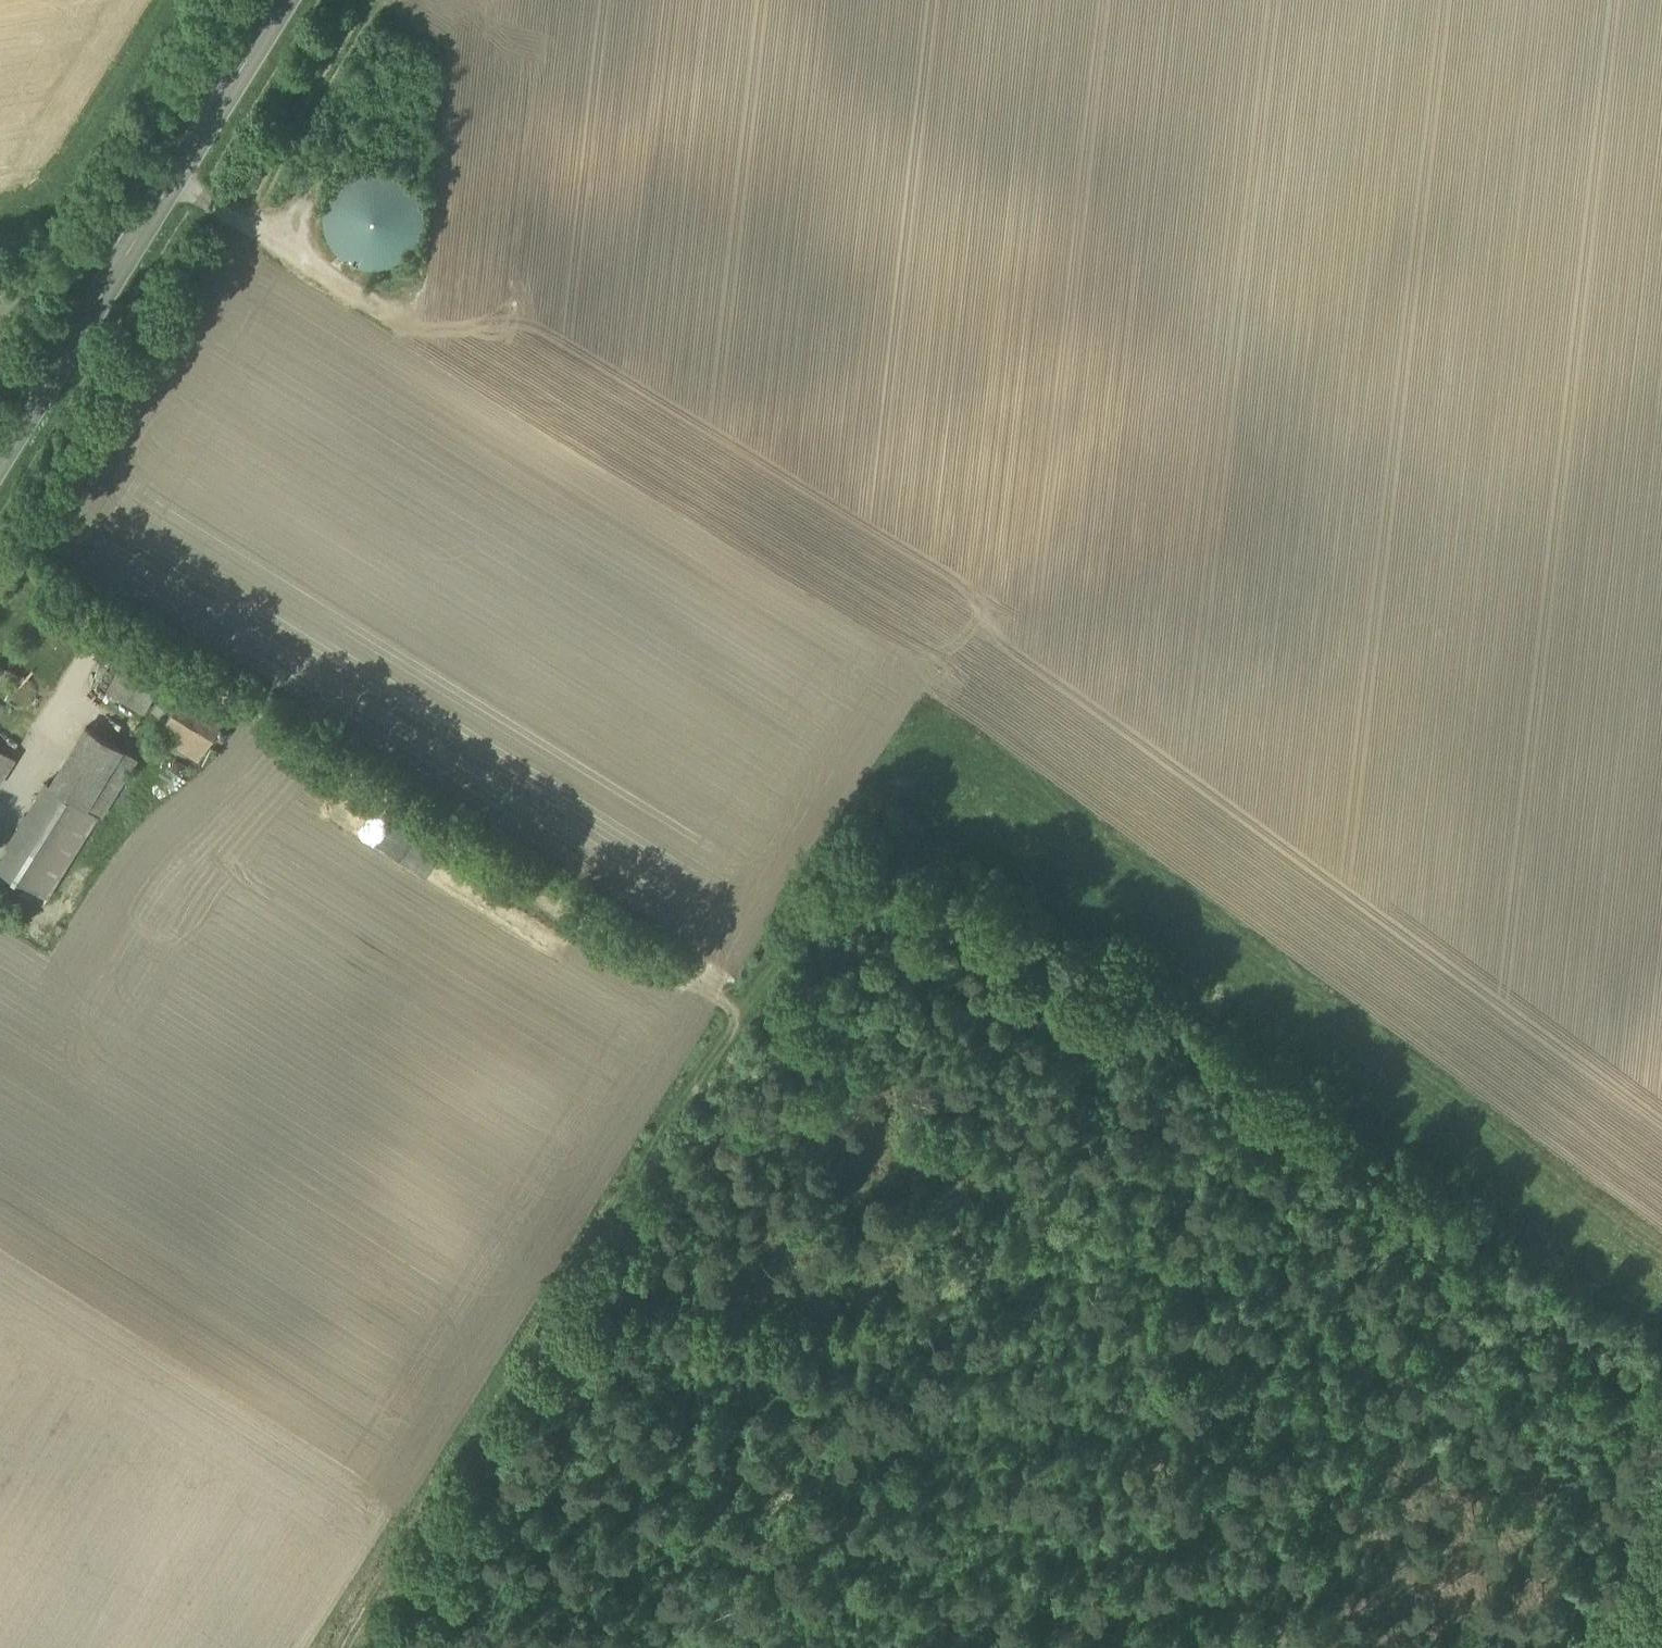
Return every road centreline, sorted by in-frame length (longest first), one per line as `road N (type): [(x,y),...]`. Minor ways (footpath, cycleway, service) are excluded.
road 1 (track): [(0,557),(707,991)]
road 2 (primary): [(0,455),(279,0)]

